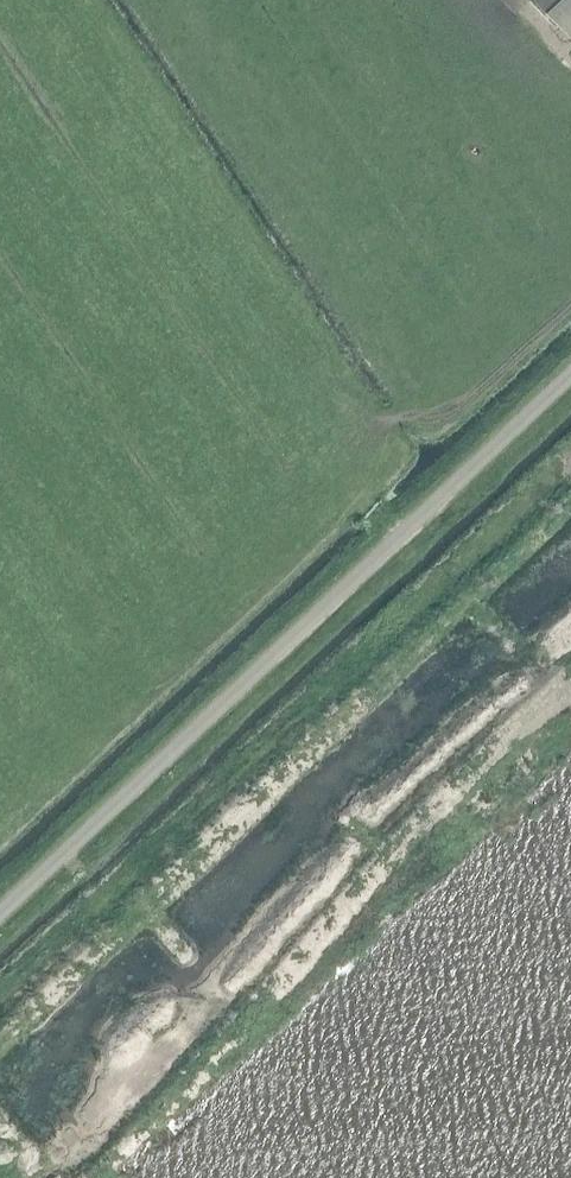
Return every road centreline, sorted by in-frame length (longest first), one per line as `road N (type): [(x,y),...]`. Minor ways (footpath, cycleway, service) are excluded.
road 1 (unclassified): [(0,914),(570,374)]

